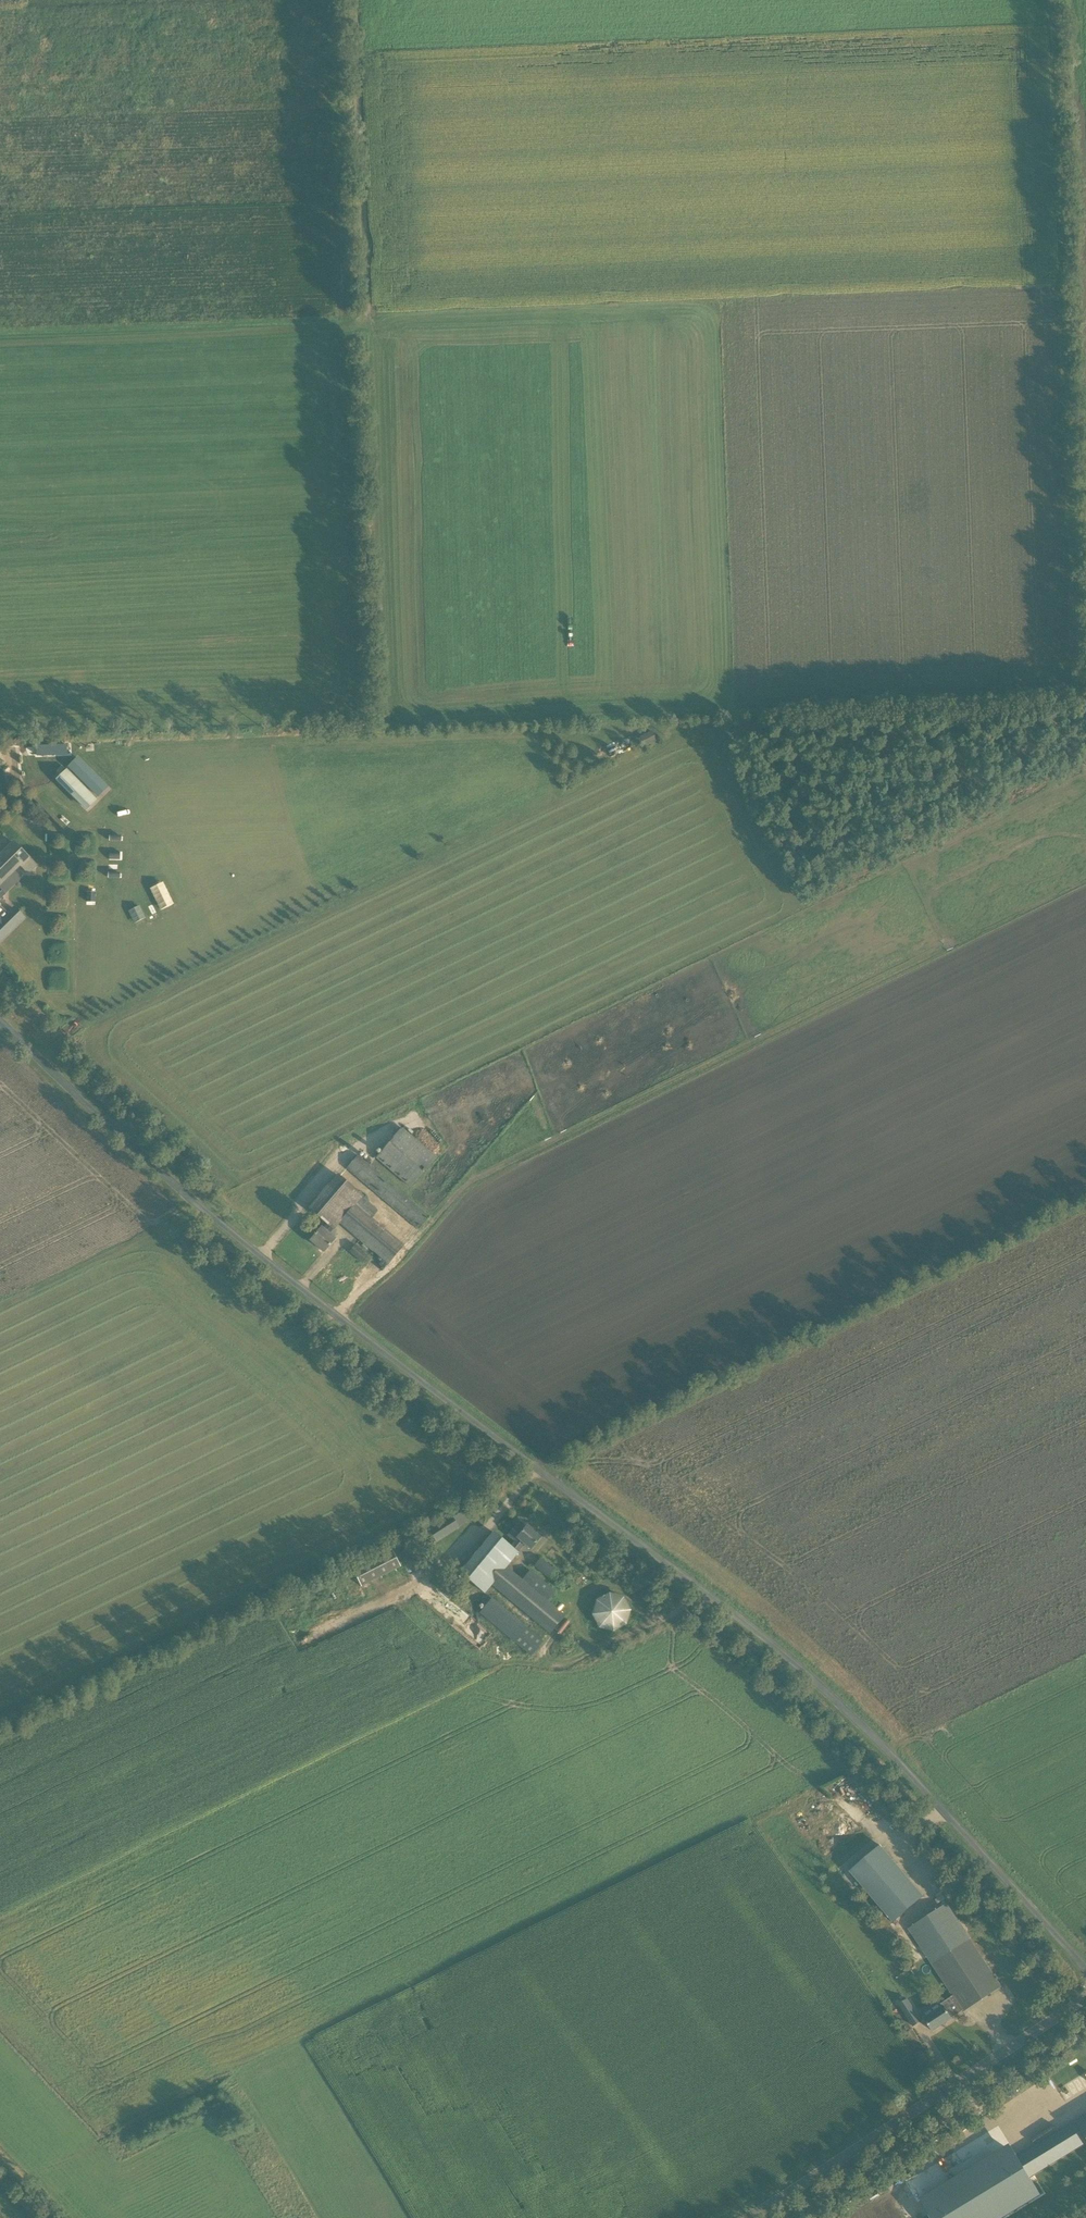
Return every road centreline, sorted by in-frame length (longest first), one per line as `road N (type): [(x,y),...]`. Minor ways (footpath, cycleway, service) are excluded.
road 1 (unclassified): [(1085,1967),(969,1828),(848,1707),(720,1596),(326,1305),(0,1014)]
road 2 (unclassified): [(740,2217),(1085,1998)]

